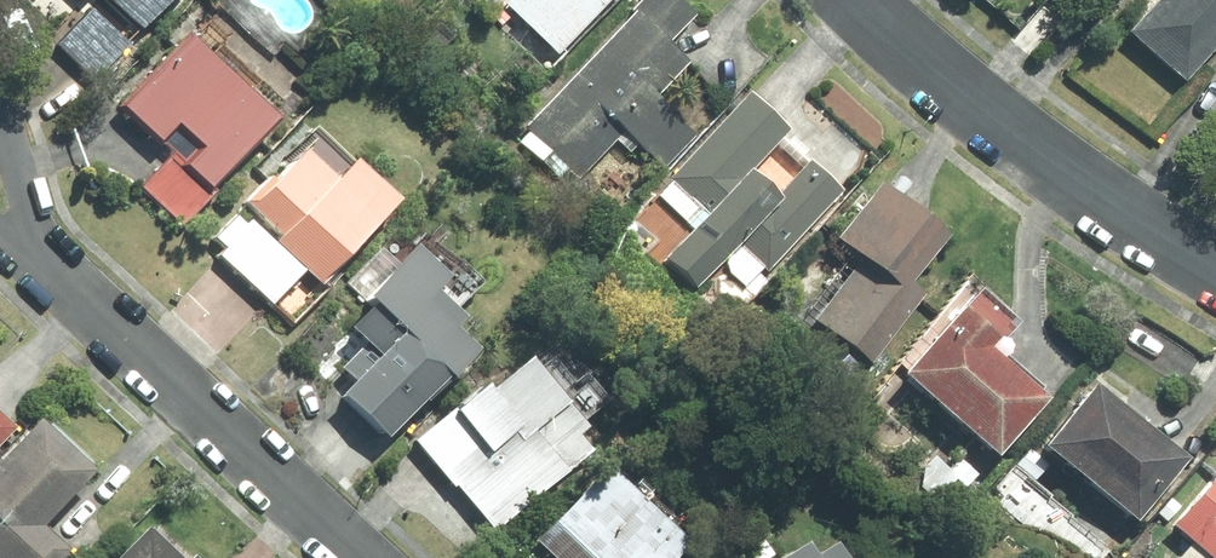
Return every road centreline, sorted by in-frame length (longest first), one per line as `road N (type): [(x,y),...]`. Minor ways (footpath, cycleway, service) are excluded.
road 1 (residential): [(852,0),(1110,217),(1215,274)]
road 2 (residential): [(44,272),(348,557)]
road 3 (residential): [(44,272),(0,129)]

